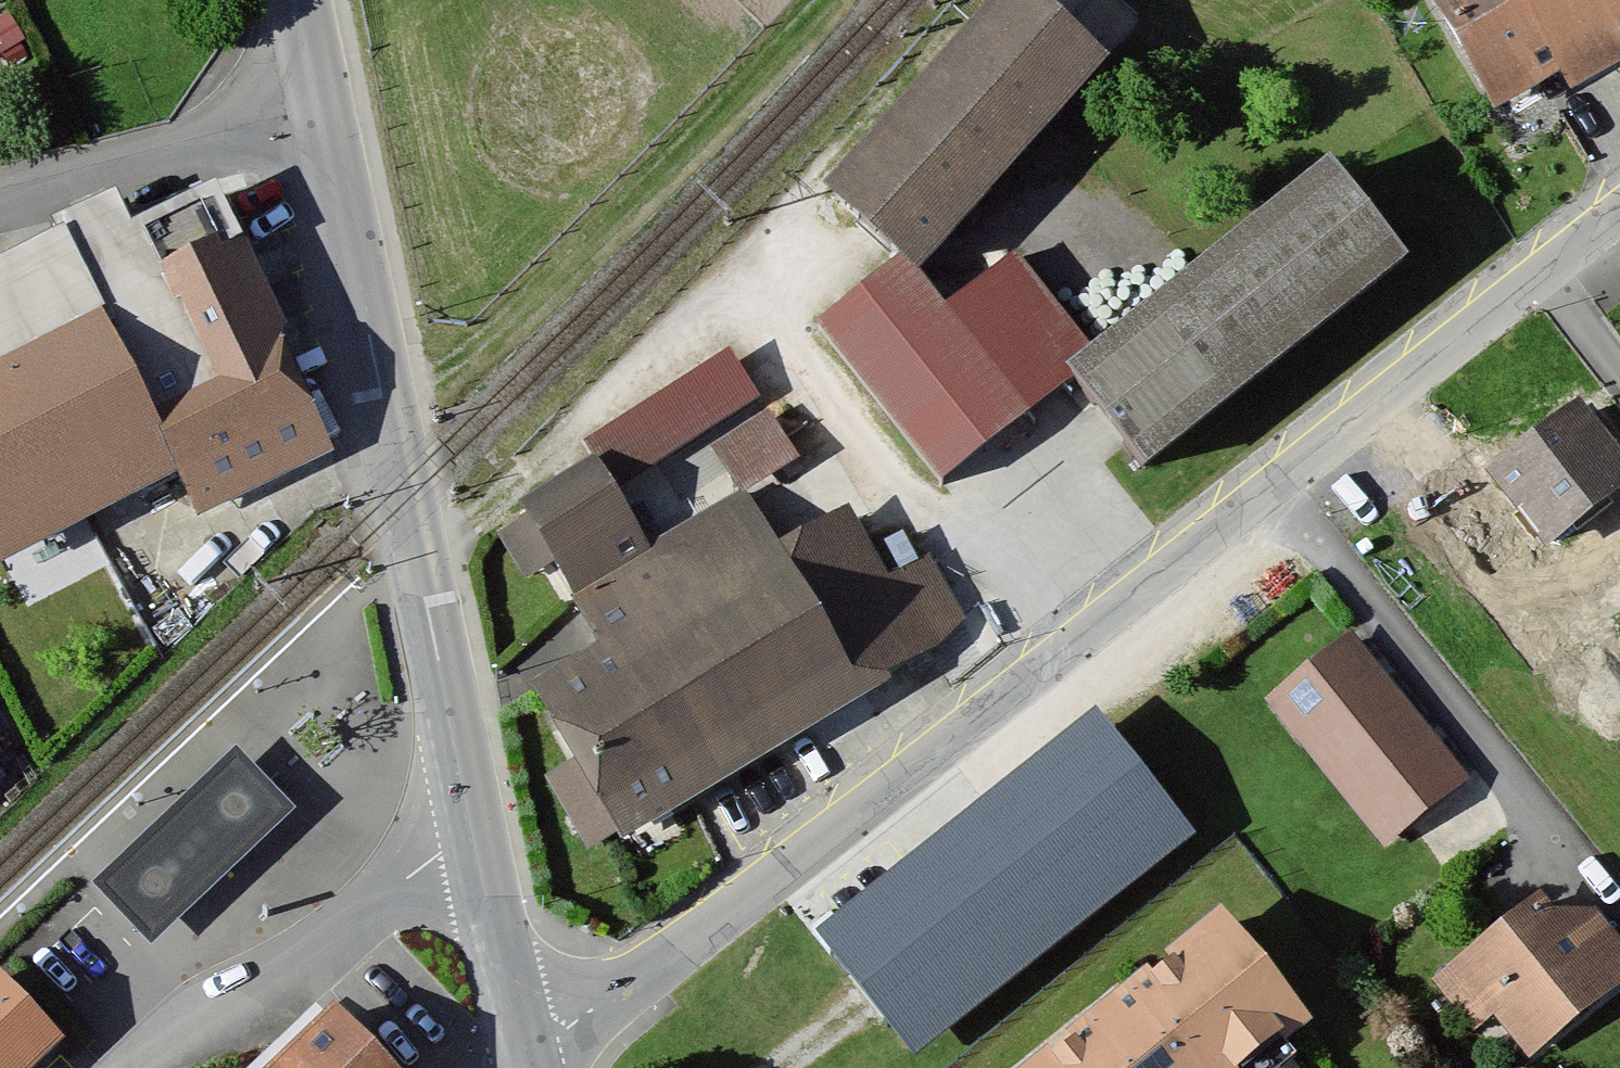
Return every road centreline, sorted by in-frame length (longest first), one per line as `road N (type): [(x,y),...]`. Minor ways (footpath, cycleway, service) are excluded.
road 1 (residential): [(540,1063),(1619,188)]
road 2 (tertiary): [(540,1063),(463,833),(296,0)]
road 3 (track): [(392,453),(823,0)]

